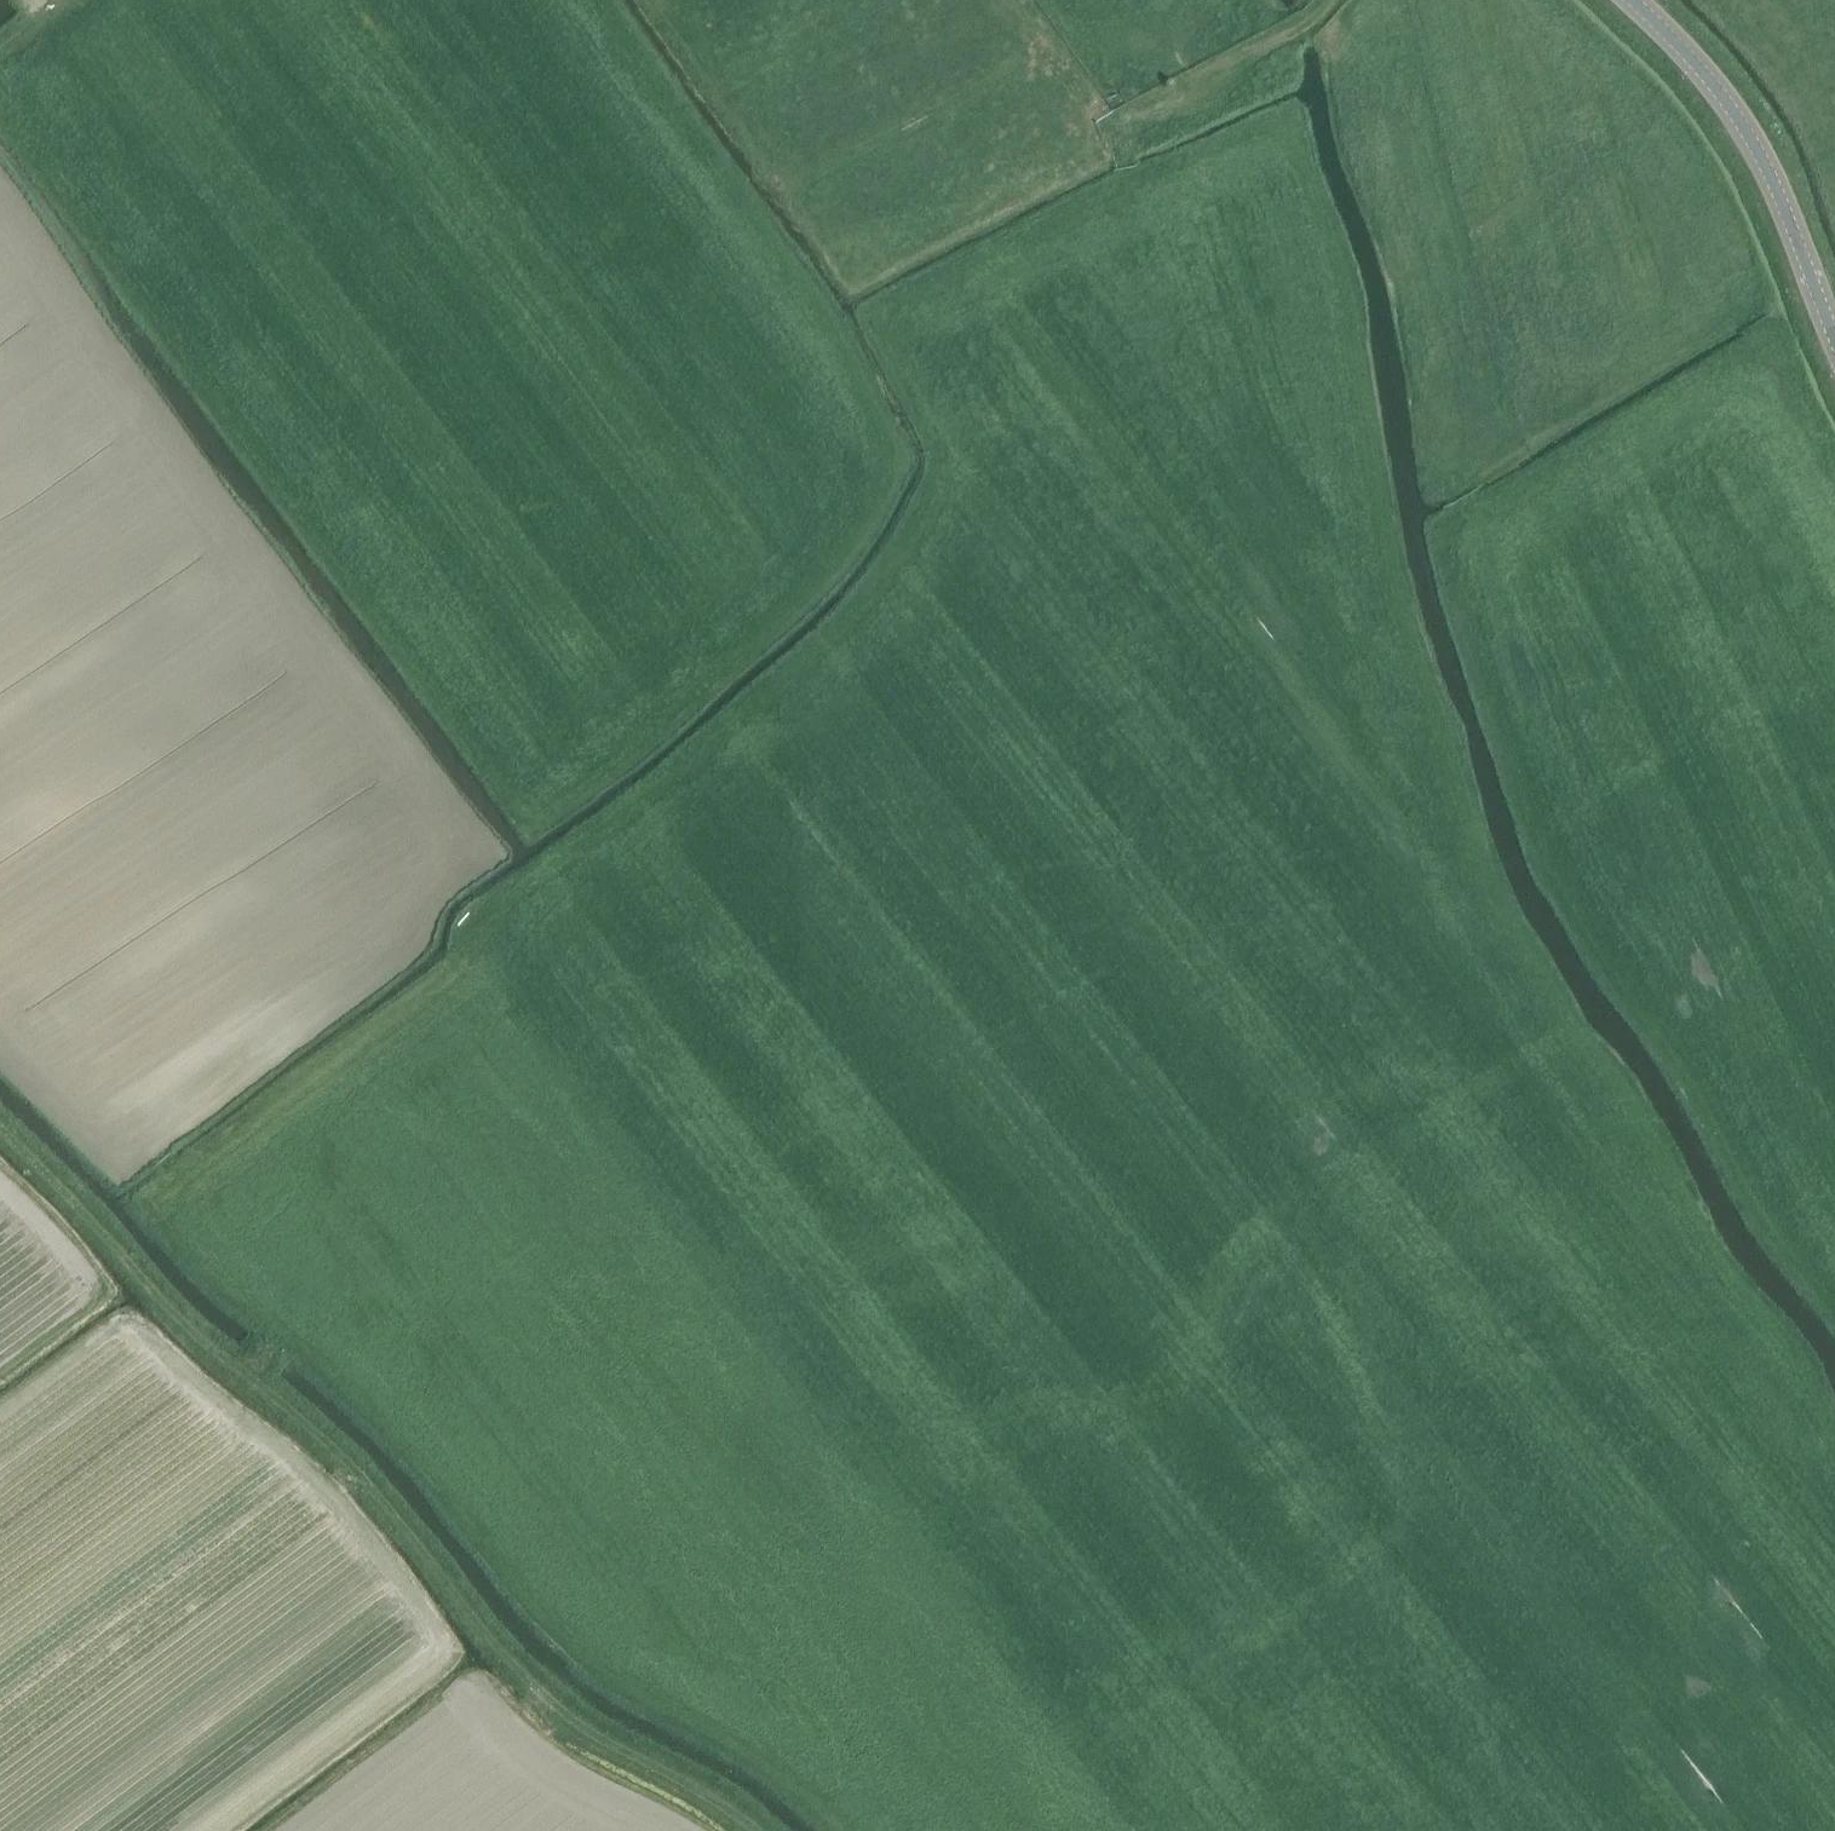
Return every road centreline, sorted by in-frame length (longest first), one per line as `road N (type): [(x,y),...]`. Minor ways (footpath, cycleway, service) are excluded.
road 1 (track): [(750,1830),(559,1714),(322,1444),(245,1374)]
road 2 (tertiary): [(1834,335),(1756,144),(1695,63),(1633,0)]
road 3 (track): [(245,1374),(179,1325),(0,1135)]

